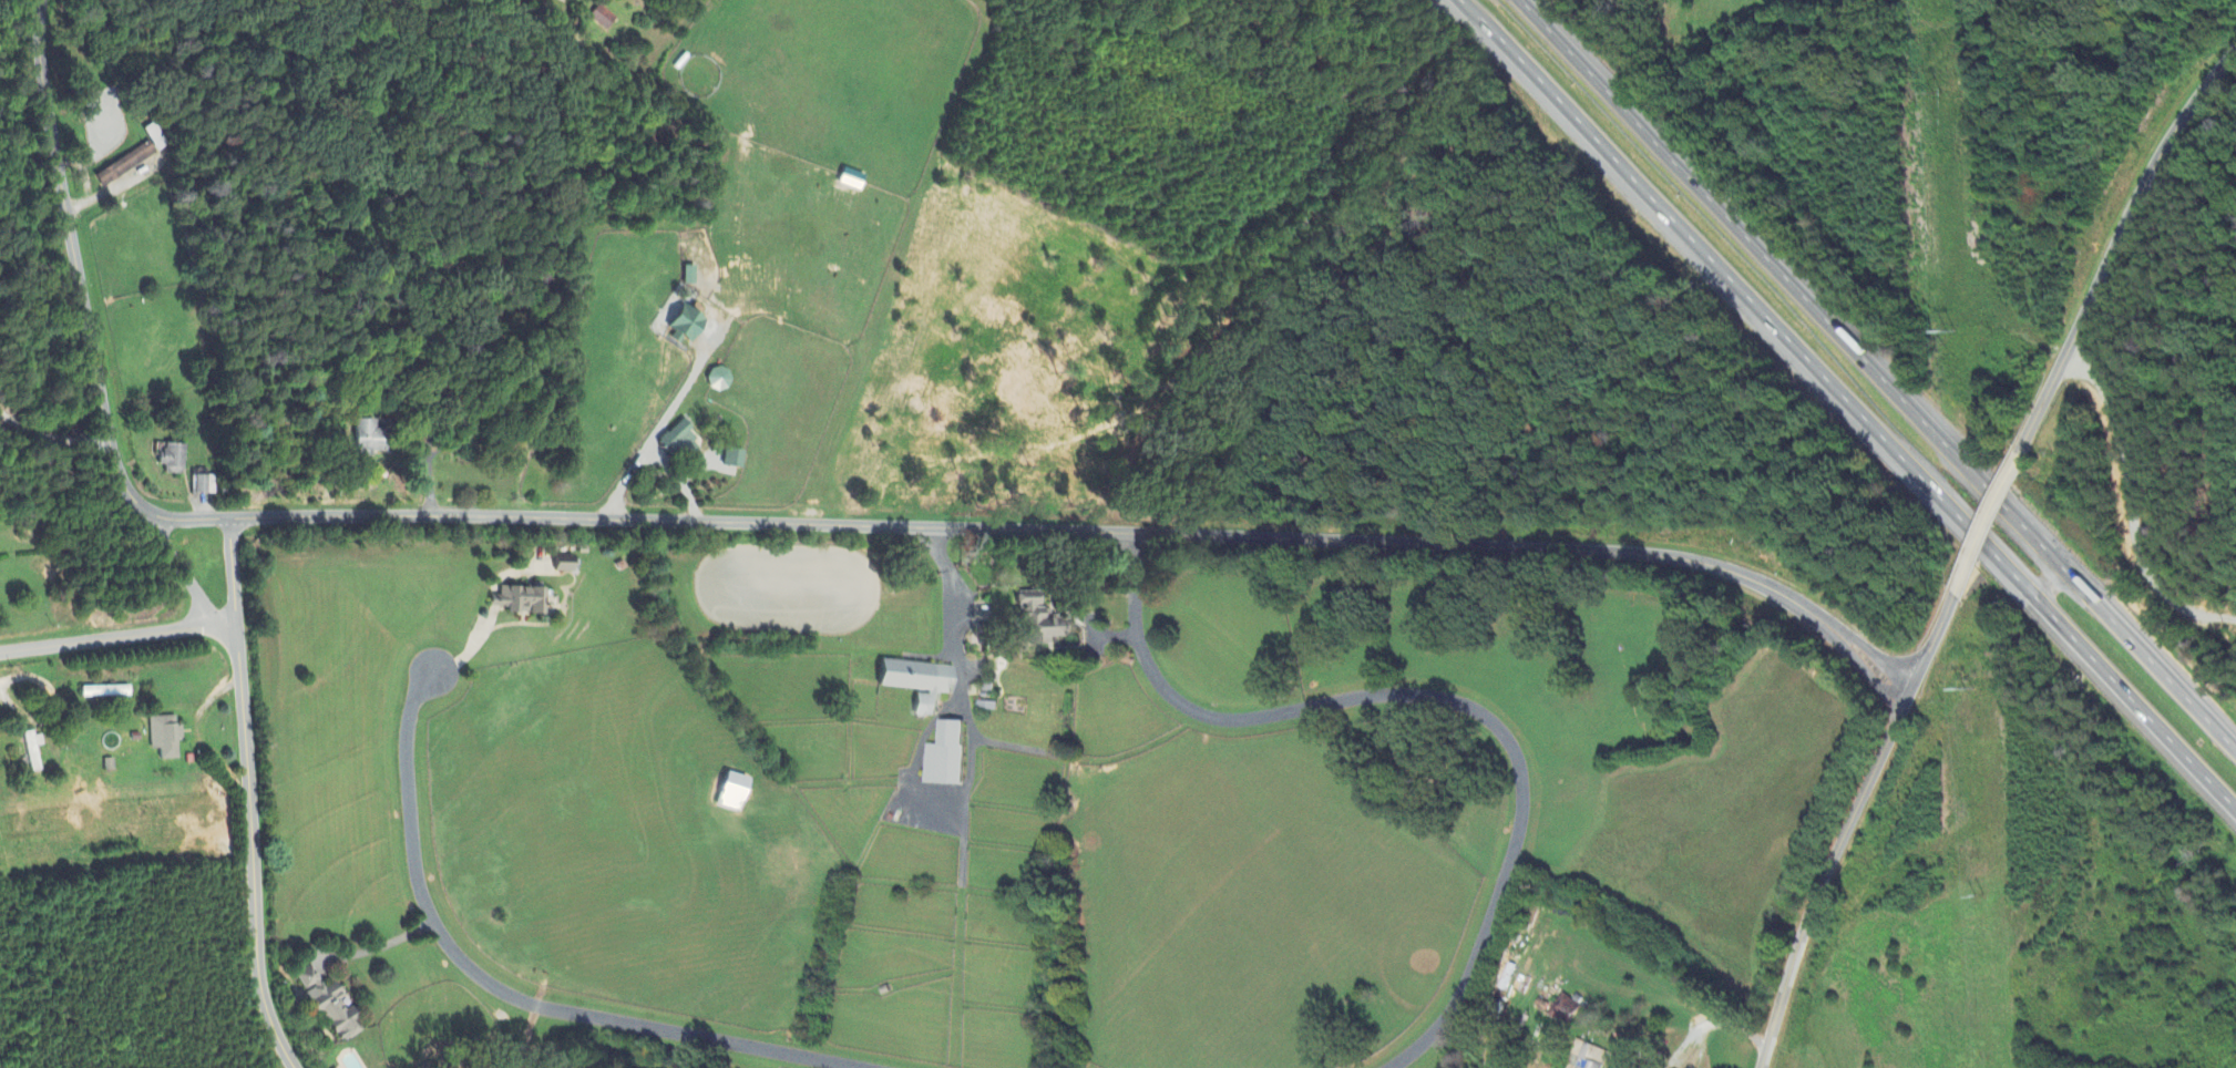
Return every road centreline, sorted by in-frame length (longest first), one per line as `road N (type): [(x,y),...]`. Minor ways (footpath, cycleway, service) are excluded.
road 1 (tertiary): [(43,0),(42,54),(111,444),(127,490),(148,515),(1028,531),(1645,554)]
road 2 (residential): [(1142,534),(1131,593),(1141,669),(1178,709),(1235,726),(1351,705),(1466,712),(1507,754),(1518,782),(1512,849),(1464,980),(1444,1016),(1387,1067)]
road 3 (motorway): [(2080,587),(1523,0)]
road 4 (motorway): [(1480,0),(1894,433),(2023,584)]
road 5 (residential): [(845,1067),(547,1011),(463,961),(425,898),(411,801),(410,744),(419,705),(440,671)]
road 6 (residential): [(299,1067),(261,941),(236,520)]
road 7 (tertiary): [(2025,439),(2132,204),(2211,78),(2235,53)]
road 8 (tertiary): [(1761,1067),(1834,854),(1910,686)]
road 9 (motorway): [(2023,584),(2235,817)]
road 10 (tertiary): [(1645,554),(1686,555),(1758,579),(1910,686)]
road 11 (tertiary): [(0,651),(238,626)]
road 12 (motorway): [(2235,750),(2080,587)]
road 13 (residential): [(214,625),(148,515)]
road 14 (tertiary): [(1976,551),(2025,439)]

